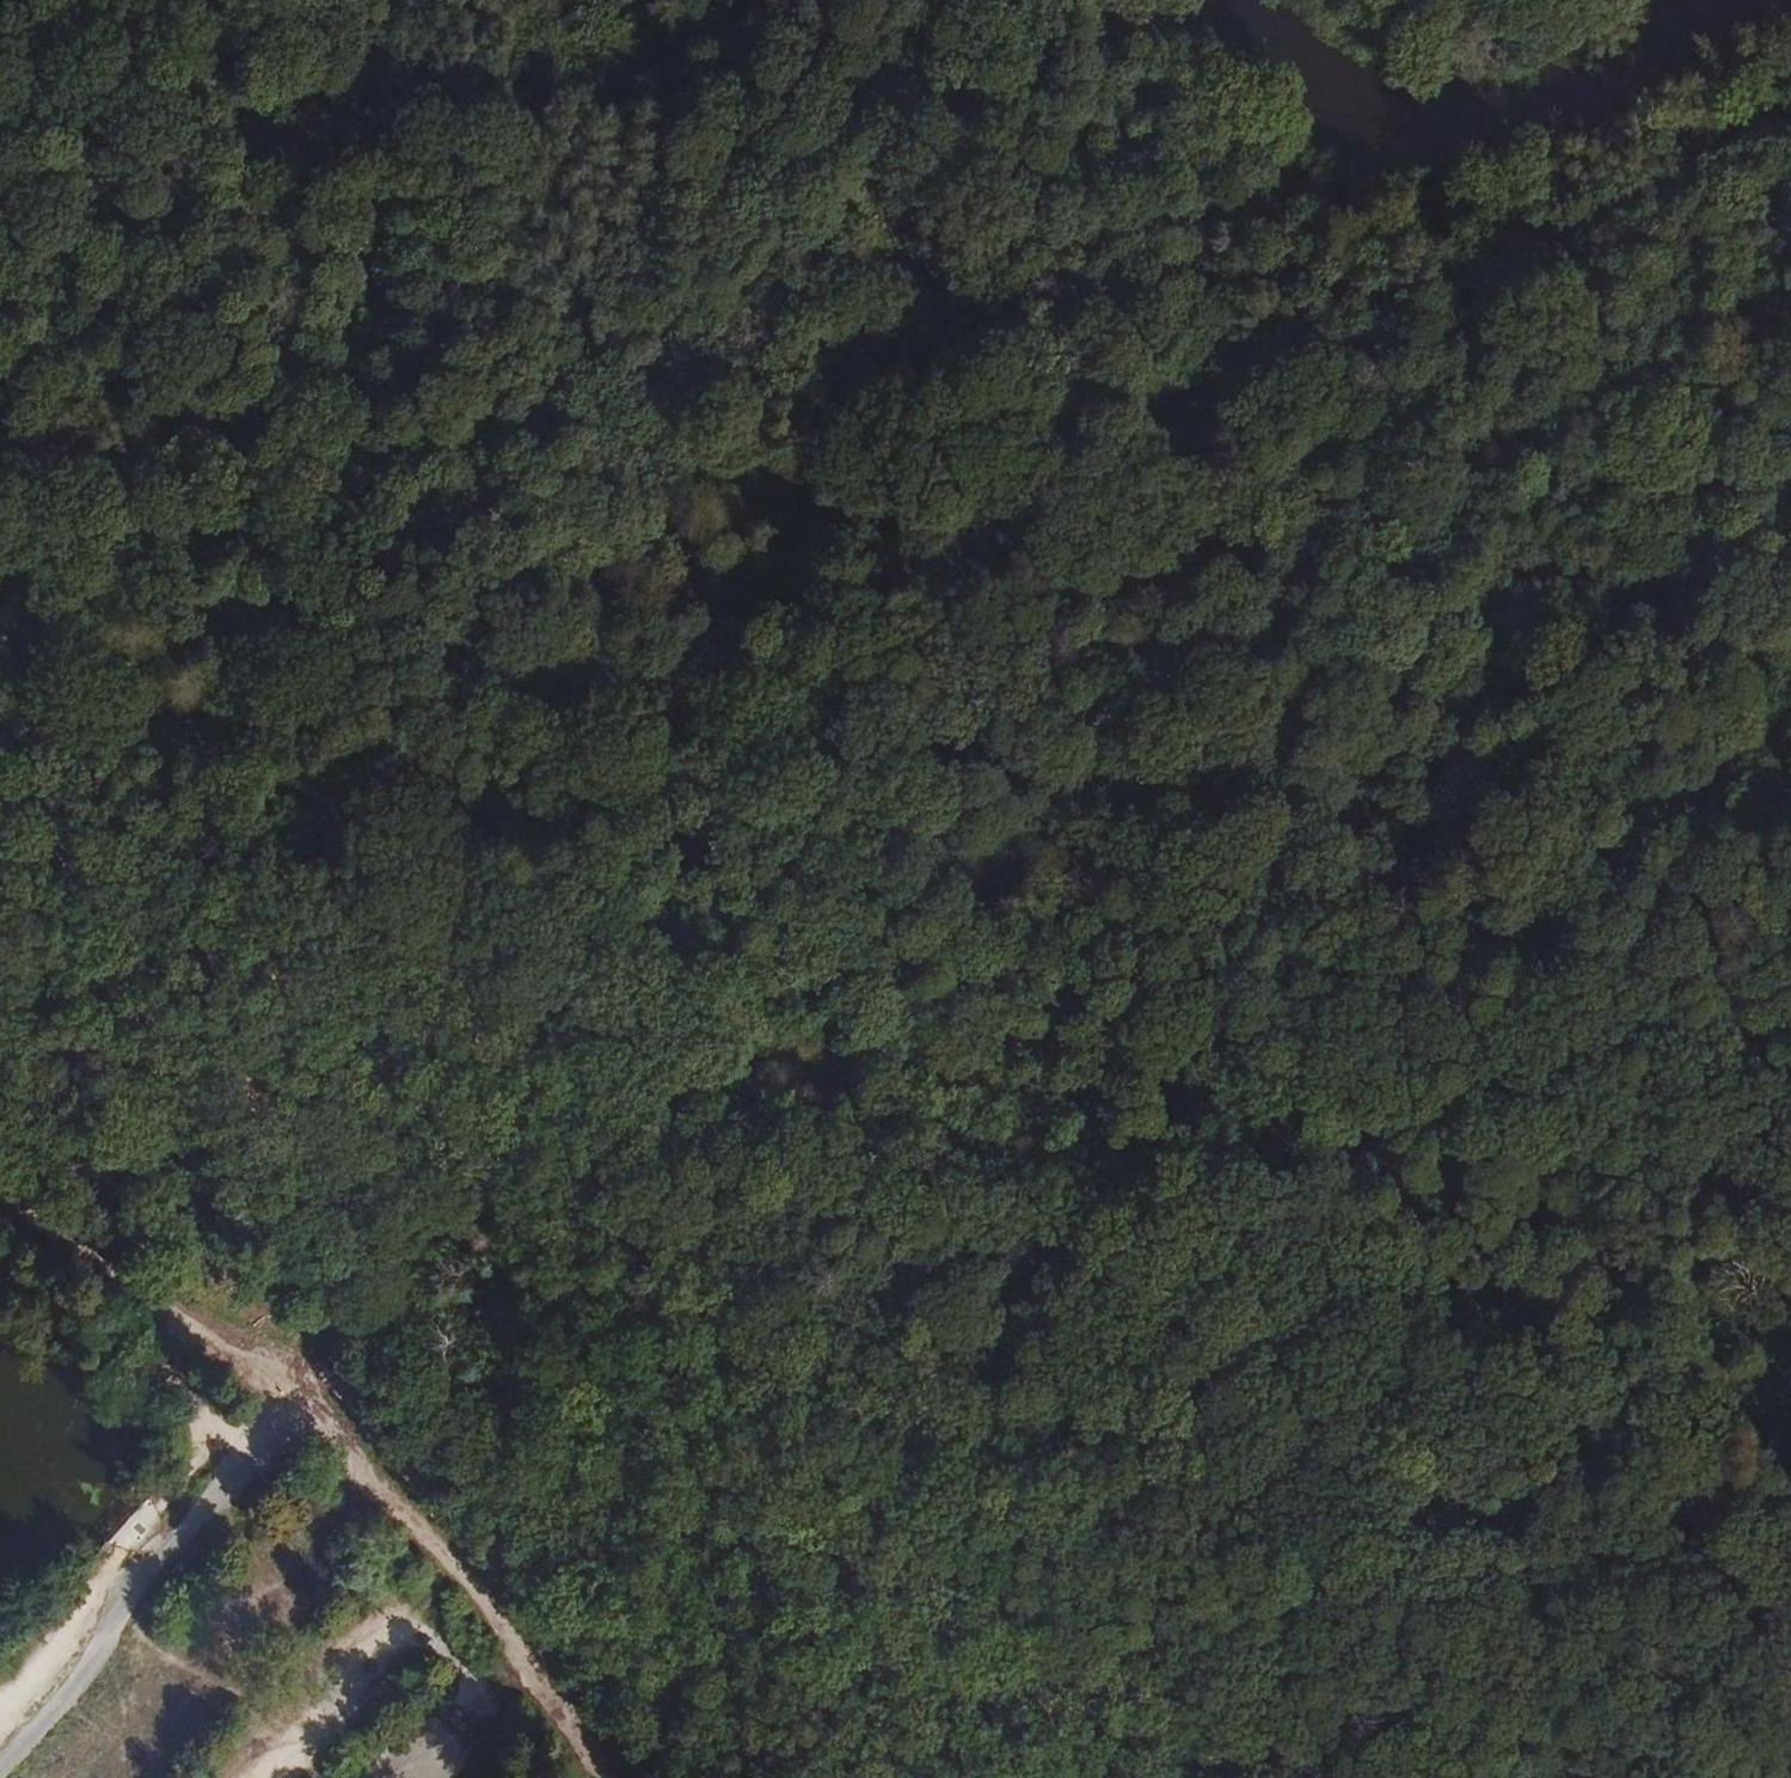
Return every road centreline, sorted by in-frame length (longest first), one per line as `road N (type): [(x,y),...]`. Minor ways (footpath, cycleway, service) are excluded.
road 1 (track): [(1790,1505),(474,829),(0,606)]
road 2 (track): [(602,1777),(519,1647),(301,1388)]
road 3 (track): [(1,1777),(108,1655),(122,1598),(145,1567),(253,1444)]
road 4 (track): [(301,1388),(104,1267),(0,1188)]
road 5 (track): [(0,1257),(253,1444)]
road 6 (track): [(261,1777),(402,1628),(472,1697)]
road 7 (track): [(398,1777),(519,1647)]

